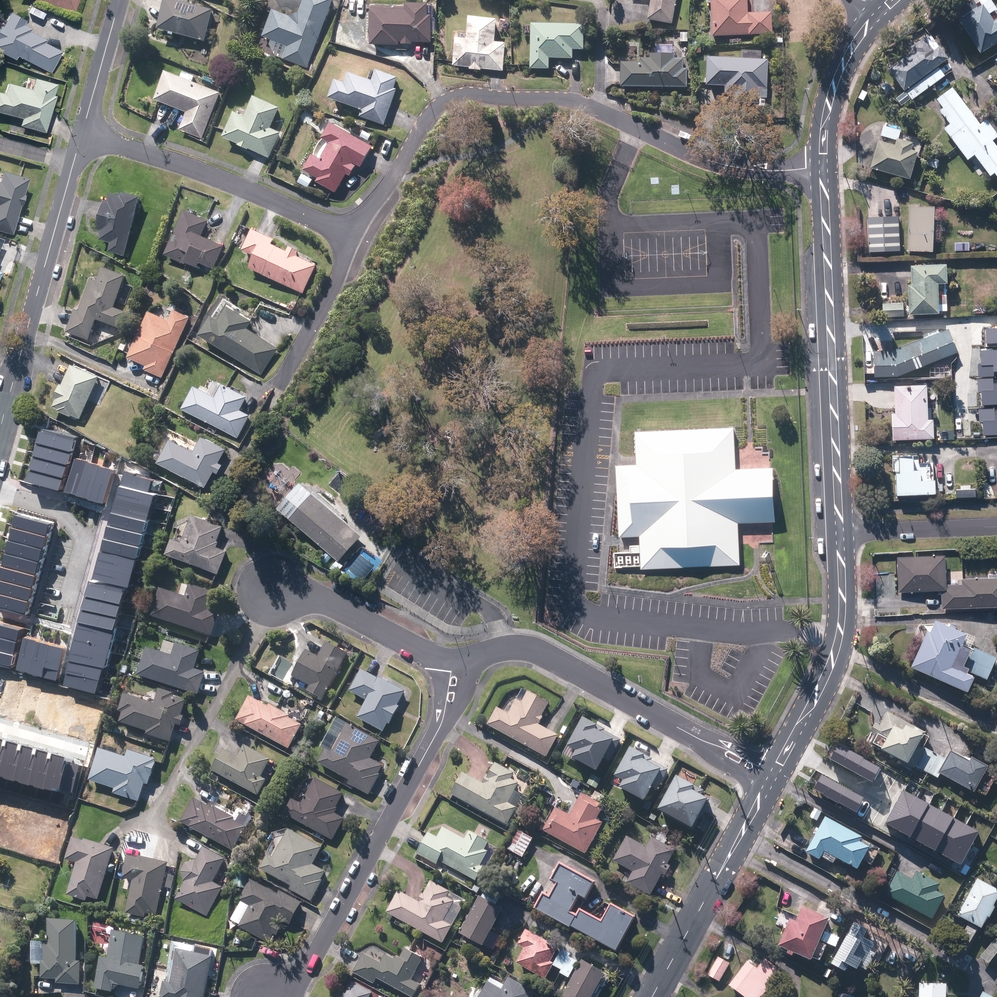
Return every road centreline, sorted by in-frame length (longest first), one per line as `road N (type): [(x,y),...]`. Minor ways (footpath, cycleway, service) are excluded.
road 1 (residential): [(350,233),(427,120),(456,95),(564,99),(708,160),(819,170)]
road 2 (residential): [(453,658),(441,727),(296,977),(264,996)]
road 3 (tertiary): [(819,170),(832,532)]
road 4 (residential): [(770,779),(549,655),(511,648),(453,658)]
road 5 (residential): [(0,425),(83,134)]
road 6 (residential): [(83,134),(159,155),(350,233)]
road 7 (tertiary): [(832,532),(834,642),(770,779)]
road 8 (tertiary): [(770,779),(652,996)]
road 9 (residential): [(453,658),(420,652),(309,594),(268,586)]
road 10 (tertiary): [(877,14),(846,53),(831,89),(819,170)]
road 11 (residential): [(281,386),(340,272),(350,233)]
road 12 (residential): [(996,527),(832,532)]
road 13 (residential): [(83,134),(121,0)]

